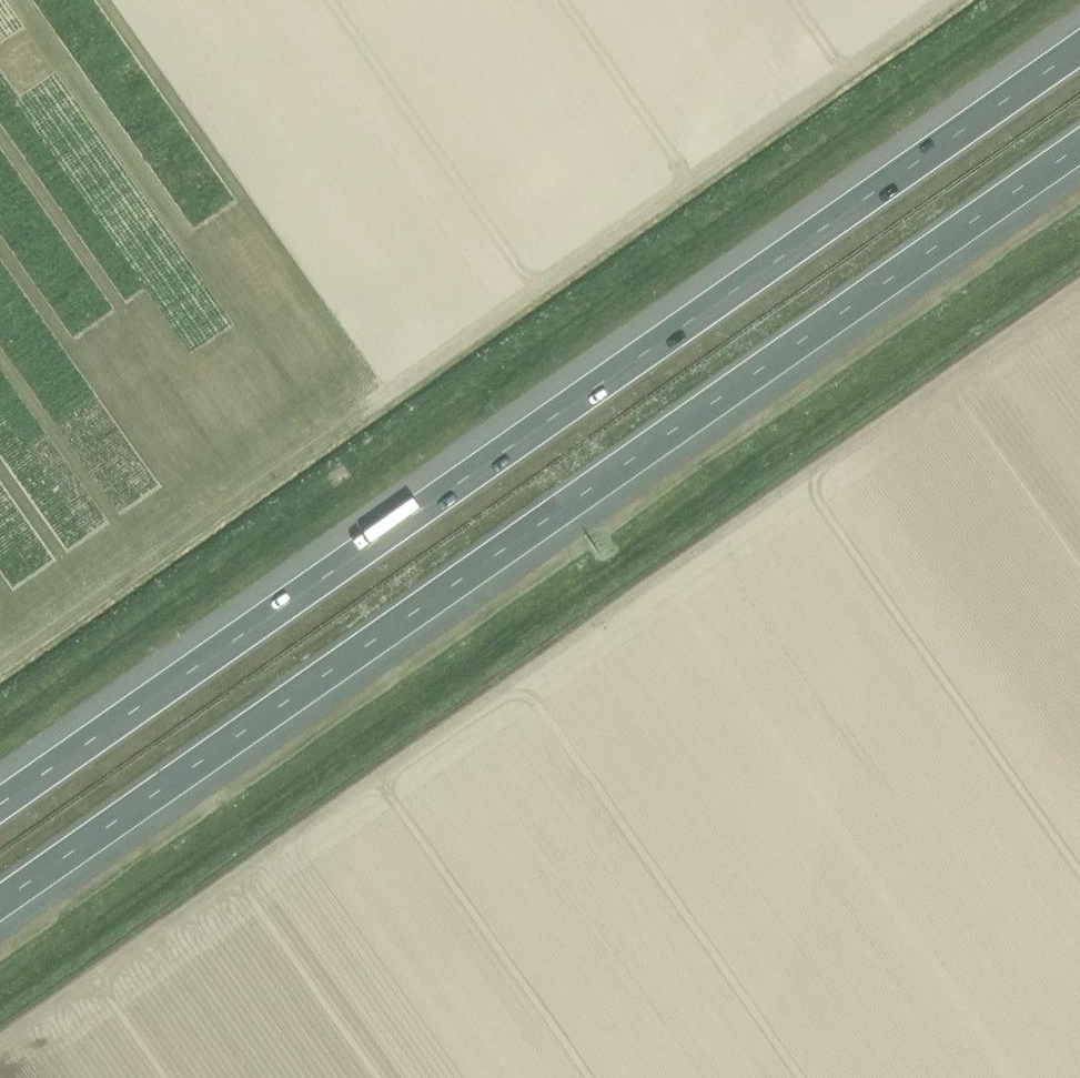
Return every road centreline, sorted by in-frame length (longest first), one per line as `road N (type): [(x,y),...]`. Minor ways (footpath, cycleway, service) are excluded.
road 1 (motorway): [(0,902),(1079,145)]
road 2 (motorway): [(1079,48),(0,804)]

